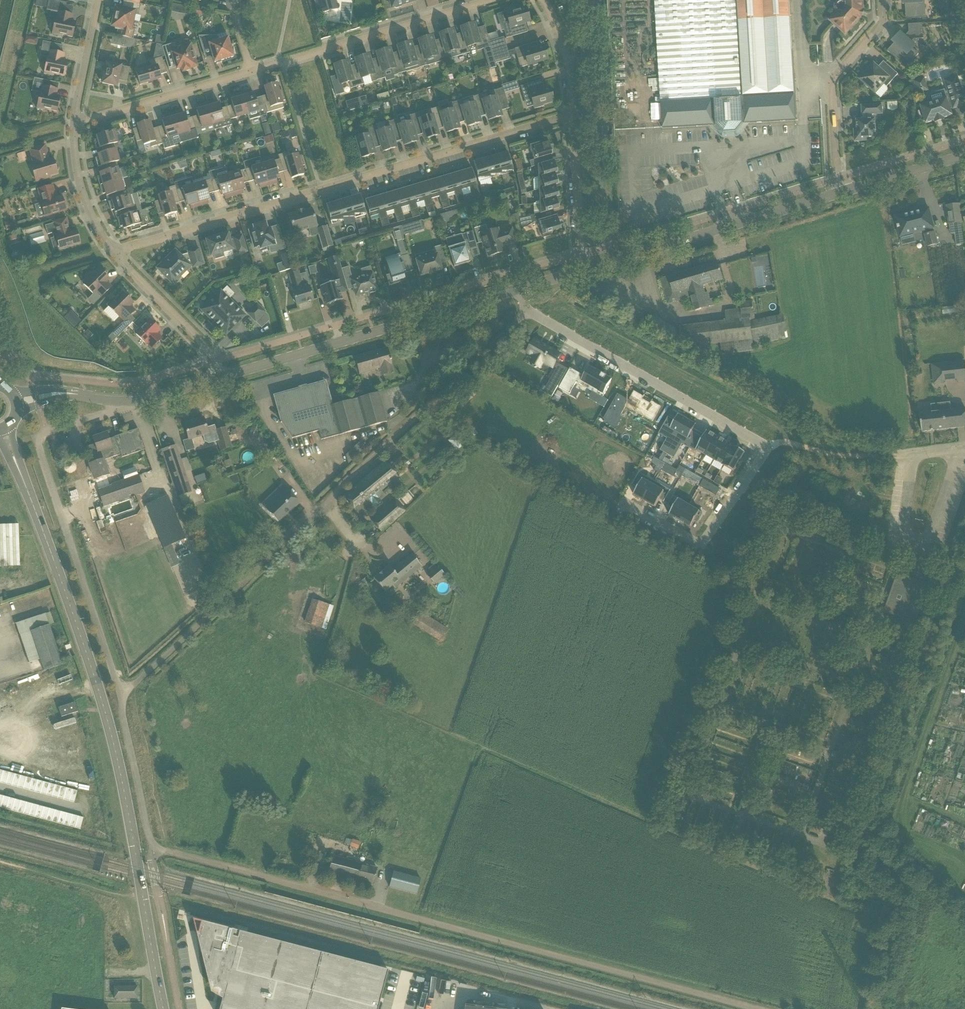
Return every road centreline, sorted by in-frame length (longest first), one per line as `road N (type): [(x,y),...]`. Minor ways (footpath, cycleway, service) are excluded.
road 1 (track): [(757,1008),(155,847)]
road 2 (secondary): [(167,1008),(121,748),(18,469)]
road 3 (residential): [(123,696),(526,311)]
road 4 (residential): [(113,252),(572,116)]
road 5 (residential): [(526,311),(766,447),(701,547),(629,507)]
road 6 (residential): [(123,696),(36,440),(123,402)]
road 7 (track): [(964,615),(898,820),(900,835),(964,896)]
road 8 (tertiary): [(216,379),(519,290)]
road 9 (tertiary): [(585,270),(839,194)]
road 10 (residential): [(250,70),(495,0)]
road 11 (residential): [(839,194),(830,85),(880,25),(885,0)]
road 12 (residential): [(75,125),(250,70)]
road 13 (residential): [(216,379),(198,338),(113,252)]
road 14 (residential): [(572,116),(585,270)]
road 15 (residential): [(155,847),(123,696)]
road 16 (residential): [(113,252),(85,200),(75,125)]
road 17 (tertiary): [(839,194),(964,156)]
road 18 (residential): [(75,125),(102,0)]
road 19 (residential): [(545,0),(571,78),(572,116)]

